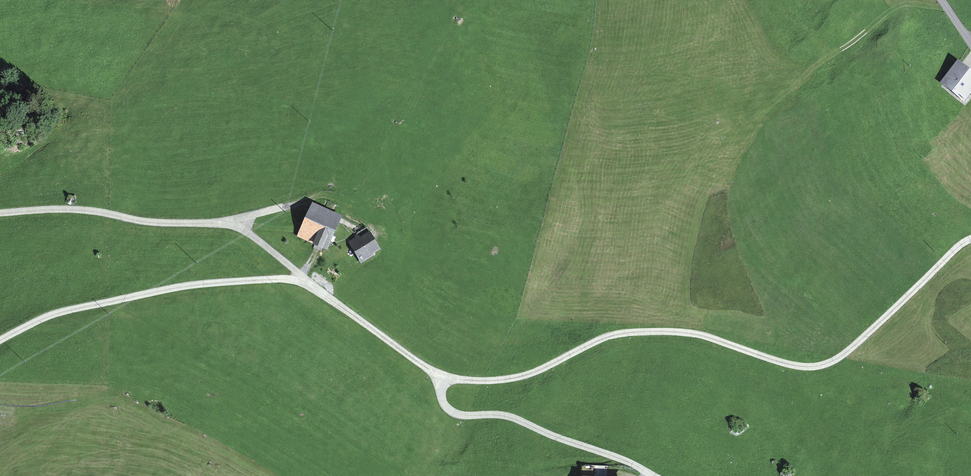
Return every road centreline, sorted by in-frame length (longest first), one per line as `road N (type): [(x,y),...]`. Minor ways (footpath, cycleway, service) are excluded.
road 1 (track): [(970,240),(825,364),(797,366),(706,337),(646,331),(600,340),(512,378),(440,378)]
road 2 (track): [(440,378),(240,228),(89,211),(0,214)]
road 3 (track): [(312,285),(274,279),(196,285),(62,312),(0,340)]
road 4 (track): [(440,378),(443,401),(456,414),(507,416),(654,475)]

